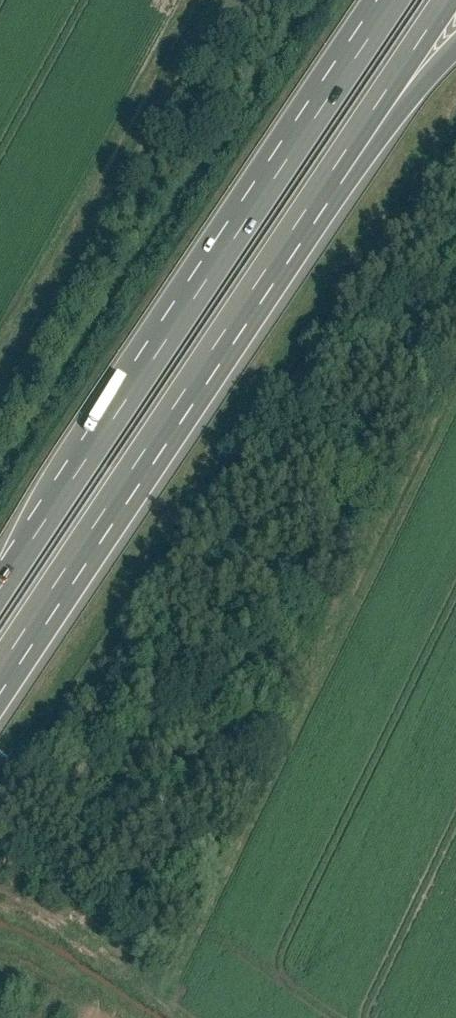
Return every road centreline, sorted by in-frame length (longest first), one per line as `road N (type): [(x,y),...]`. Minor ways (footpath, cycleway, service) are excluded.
road 1 (motorway): [(397,0),(0,591)]
road 2 (motorway): [(0,675),(378,106)]
road 3 (motorway): [(378,106),(450,0)]

